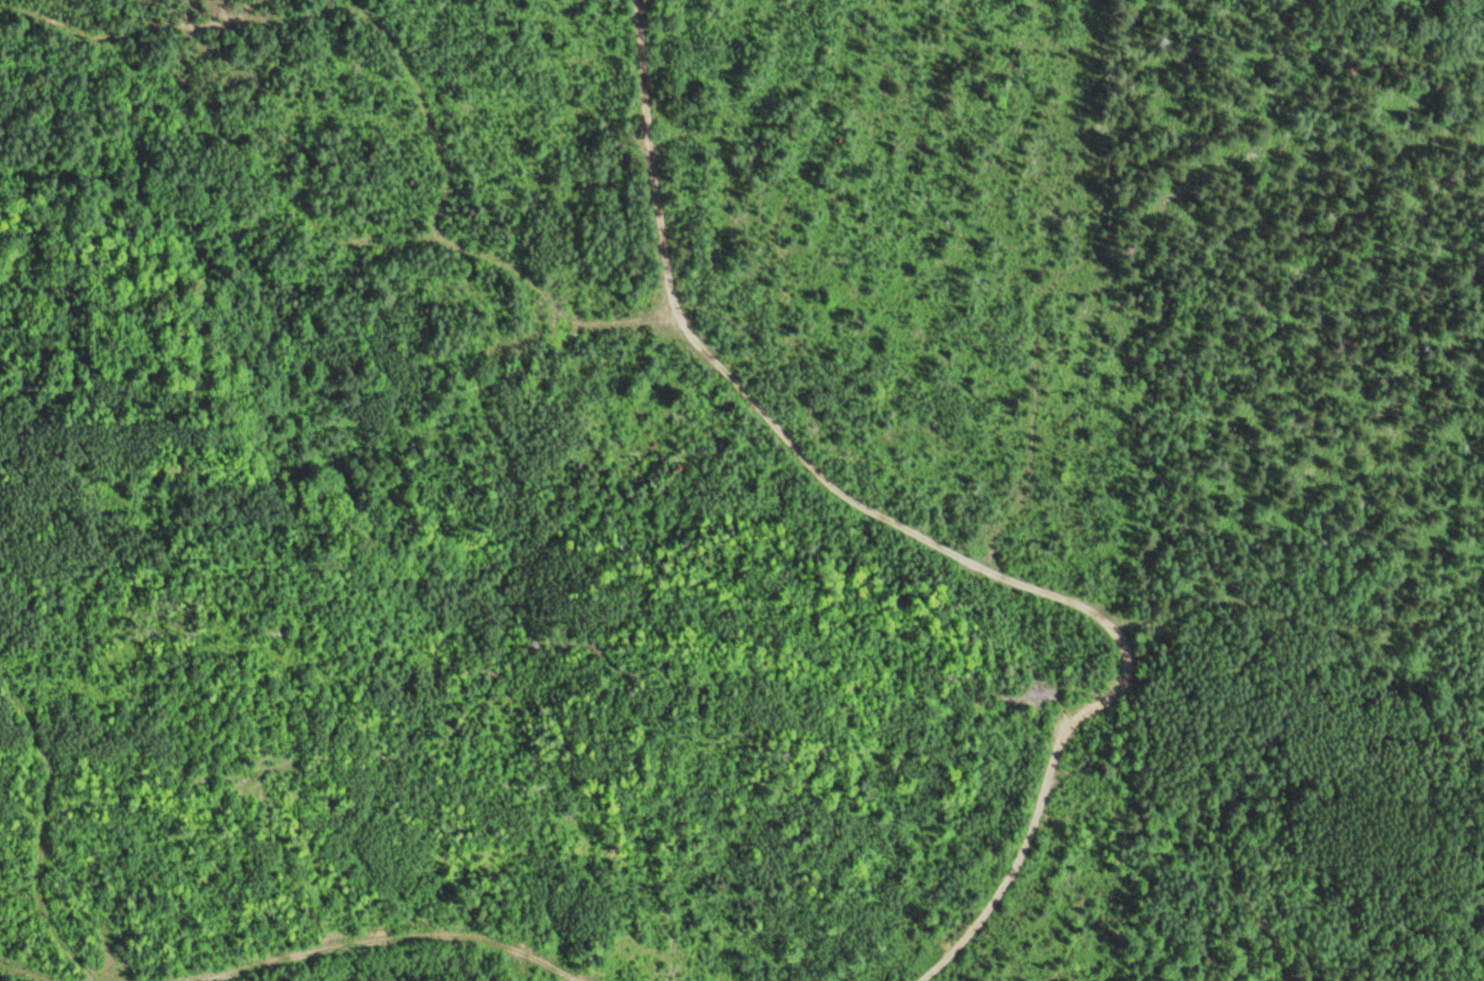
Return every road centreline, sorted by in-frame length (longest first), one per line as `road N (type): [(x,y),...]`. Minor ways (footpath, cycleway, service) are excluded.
road 1 (track): [(917,980),(1021,853),(1066,727),(1118,688),(1129,653),(1100,613),(1018,580),(836,474),(694,340),(666,285),(632,125),(633,0)]
road 2 (track): [(580,980),(489,940),(425,935),(178,980)]

